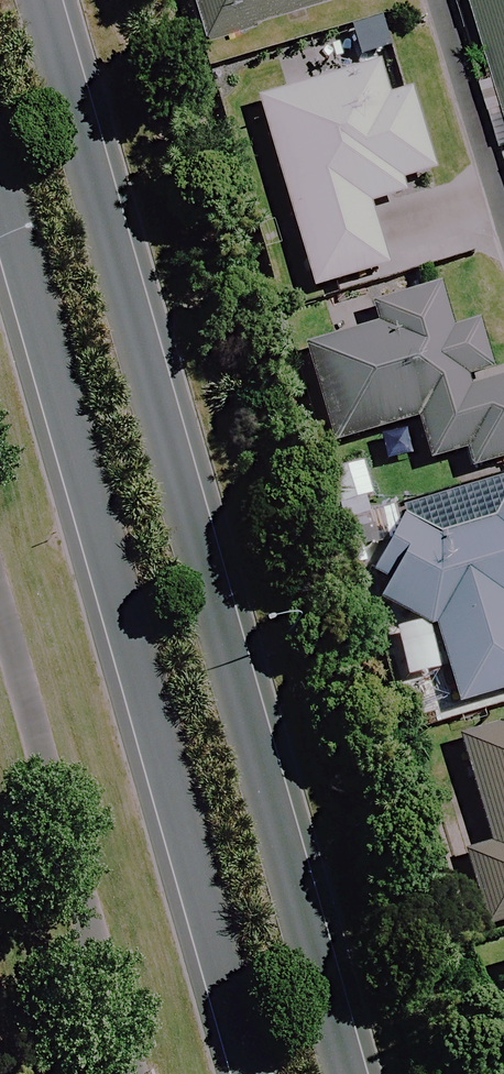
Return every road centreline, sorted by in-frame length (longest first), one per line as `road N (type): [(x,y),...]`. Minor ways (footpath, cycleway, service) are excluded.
road 1 (secondary): [(38,0),(347,1073)]
road 2 (secondary): [(249,1073),(0,178)]

